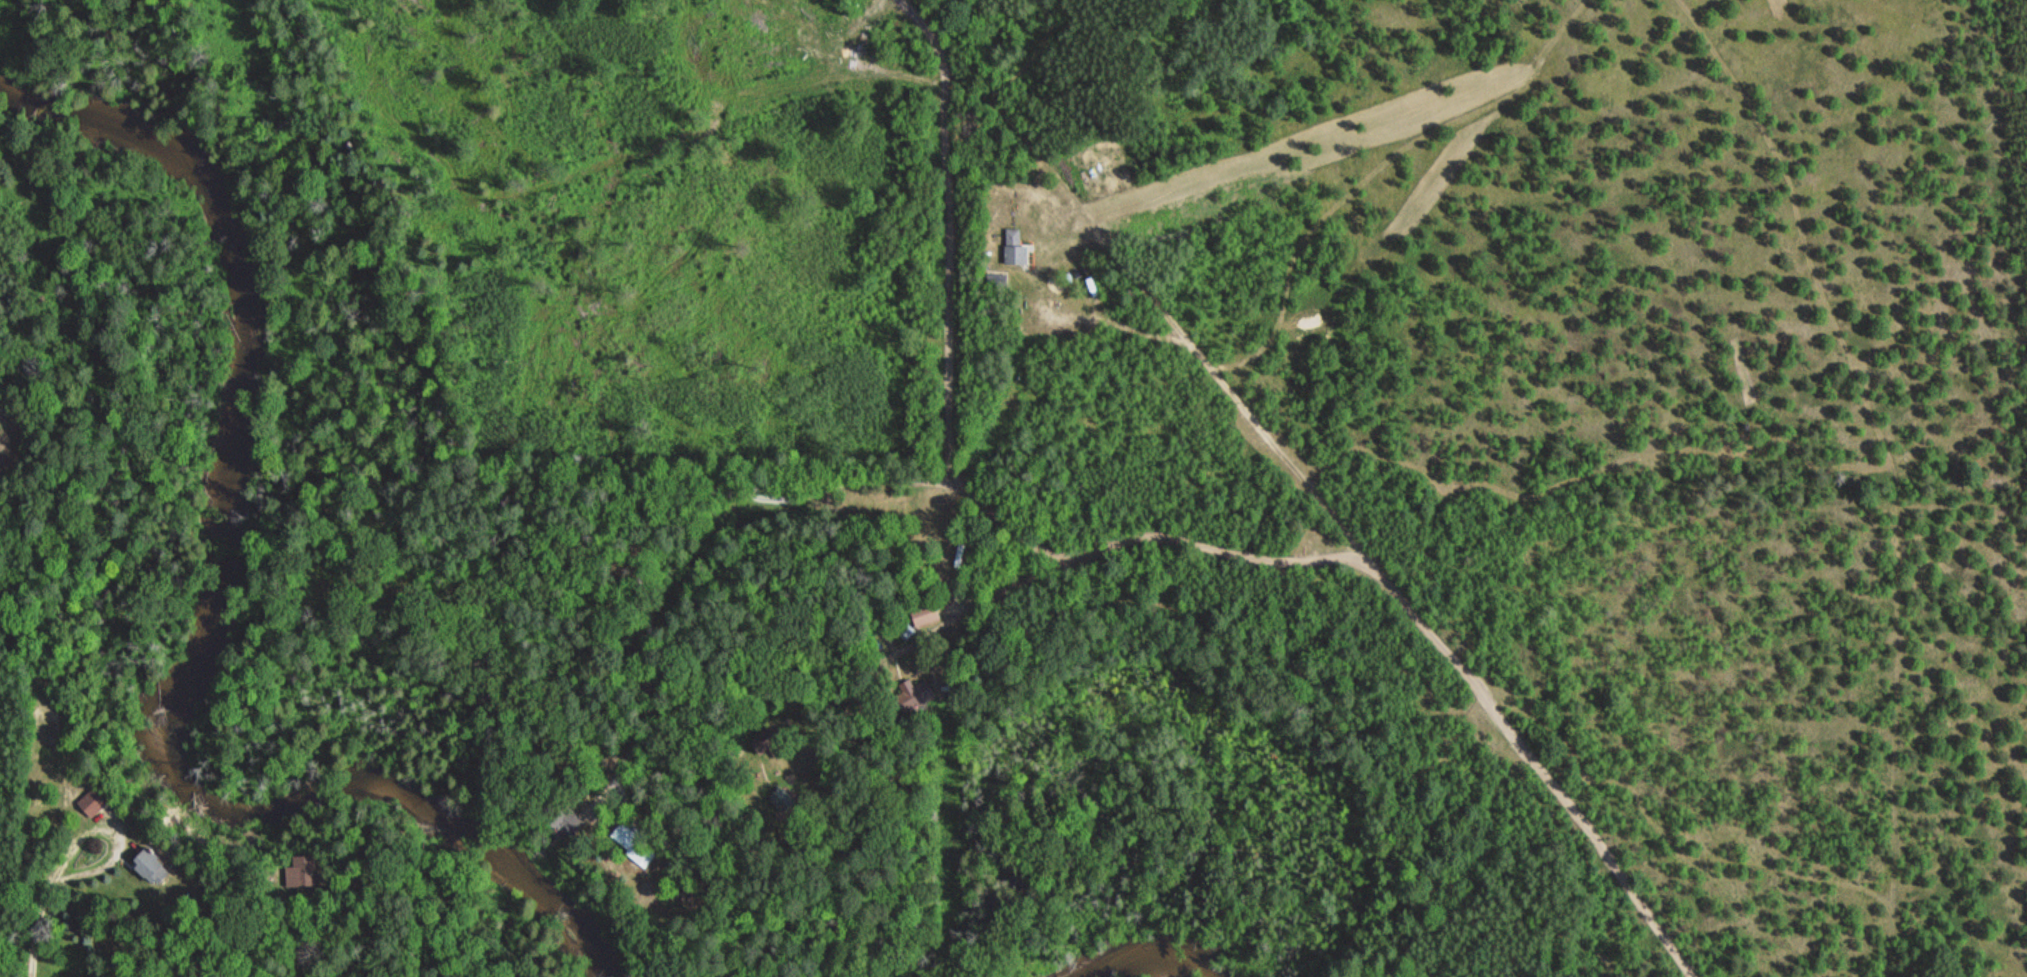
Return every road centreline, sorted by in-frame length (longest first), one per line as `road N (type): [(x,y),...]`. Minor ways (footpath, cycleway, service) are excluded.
road 1 (residential): [(1688,976),(1366,564),(1127,550),(1056,555),(958,583),(890,639),(831,706),(805,759)]
road 2 (residential): [(1085,255),(1366,564)]

